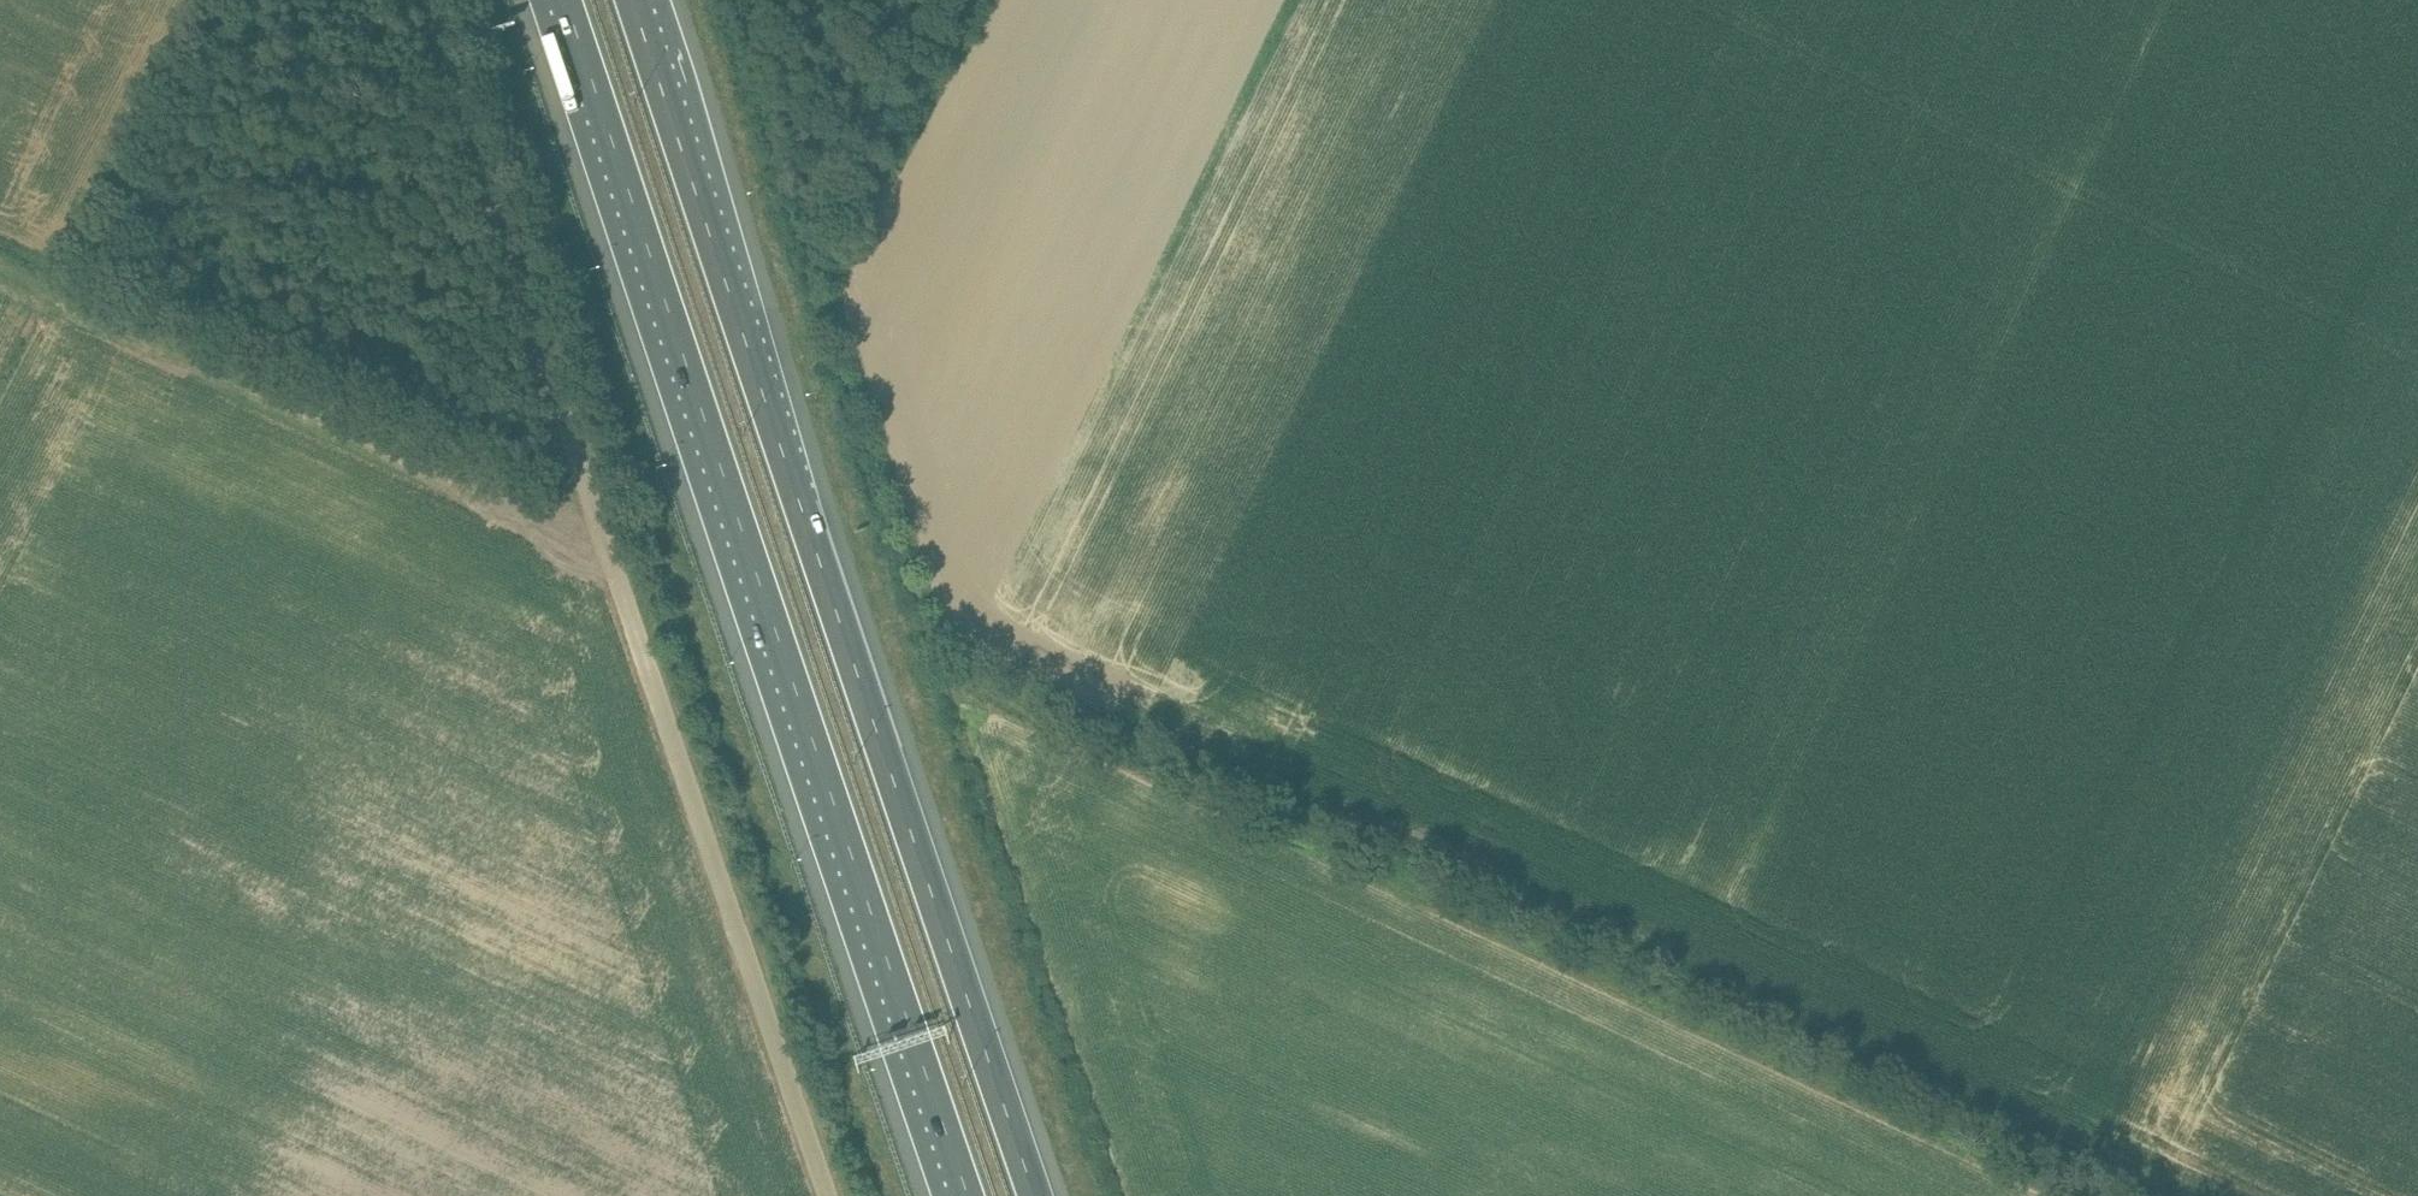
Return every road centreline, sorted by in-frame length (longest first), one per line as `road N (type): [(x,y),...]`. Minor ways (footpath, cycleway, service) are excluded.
road 1 (motorway): [(565,0),(969,1195)]
road 2 (motorway): [(1036,1195),(635,0)]
road 3 (unclassified): [(826,1195),(594,528),(428,0)]

